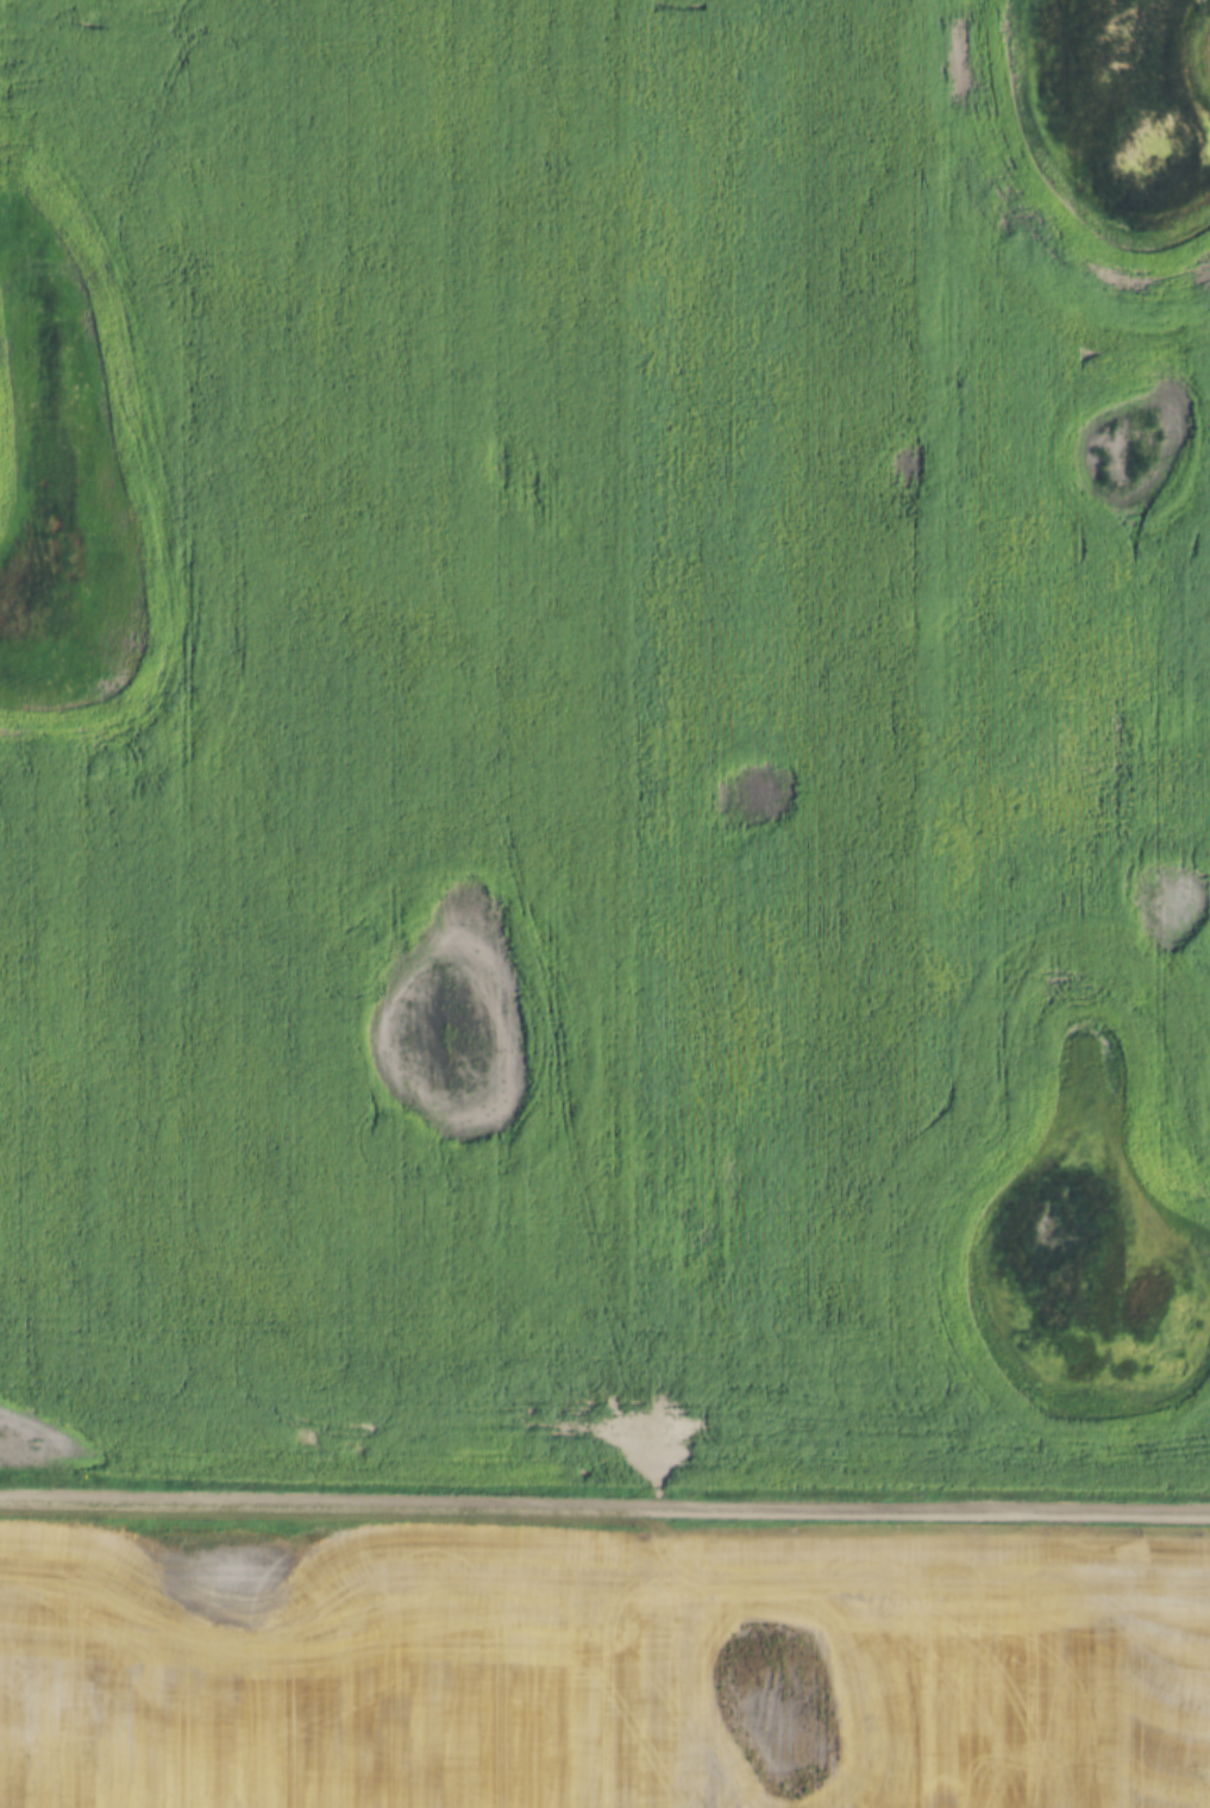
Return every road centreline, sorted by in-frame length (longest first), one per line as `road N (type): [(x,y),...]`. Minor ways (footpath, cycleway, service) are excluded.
road 1 (residential): [(1209,1515),(0,1503)]

